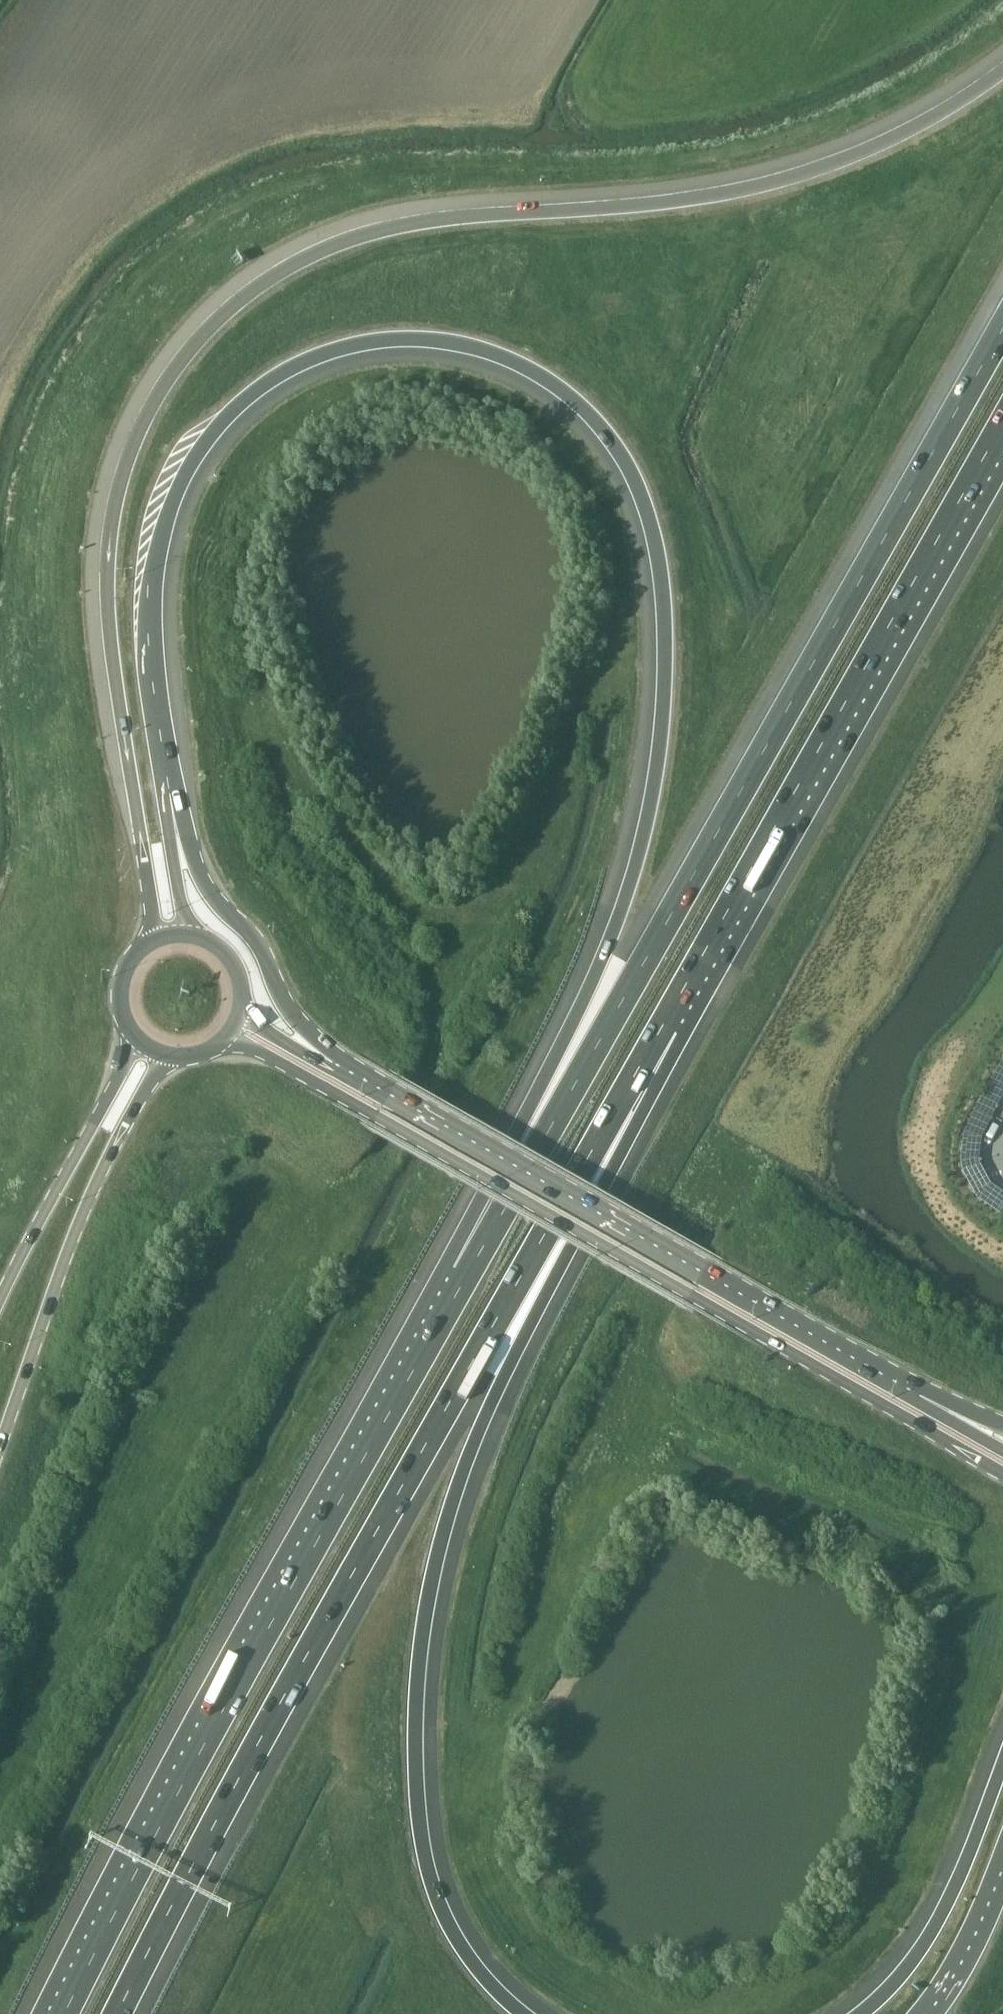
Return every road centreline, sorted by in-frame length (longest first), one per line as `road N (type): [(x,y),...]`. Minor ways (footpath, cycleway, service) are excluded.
road 1 (motorway): [(179,795),(155,644),(157,570),(184,473),(231,411),(313,357),(401,336),(509,357),(572,394),(637,479),(656,540),(667,663),(661,757),(634,875),(468,1274)]
road 2 (motorway): [(1002,71),(874,147),(782,180),(688,200),(439,219),(362,235),(283,270),(217,320),(163,386),(140,430),(109,554),(114,661),(153,940)]
road 3 (motorway): [(118,2013),(329,1616),(663,1026)]
road 4 (motorway): [(1002,328),(468,1274)]
road 5 (motorway): [(524,2013),(456,1936),(427,1855),(415,1749),(423,1641),(468,1461),(663,1026)]
road 6 (primary): [(225,1039),(375,1114),(1002,1473)]
road 7 (motorway): [(468,1274),(181,1787),(66,2013)]
road 8 (primary): [(930,1410),(324,1065)]
road 9 (motorway): [(663,1026),(1002,423)]
road 10 (secondary): [(0,1448),(95,1186),(171,1057)]
road 11 (motorway): [(324,1065),(256,939),(204,881),(179,795)]
road 12 (secondary): [(136,1037),(0,1299)]
road 13 (motorway): [(1002,1764),(934,1932),(862,2013)]
road 14 (motorway): [(917,2013),(975,1919),(1002,1848)]
road 15 (motorway): [(185,933),(176,871),(179,795)]

